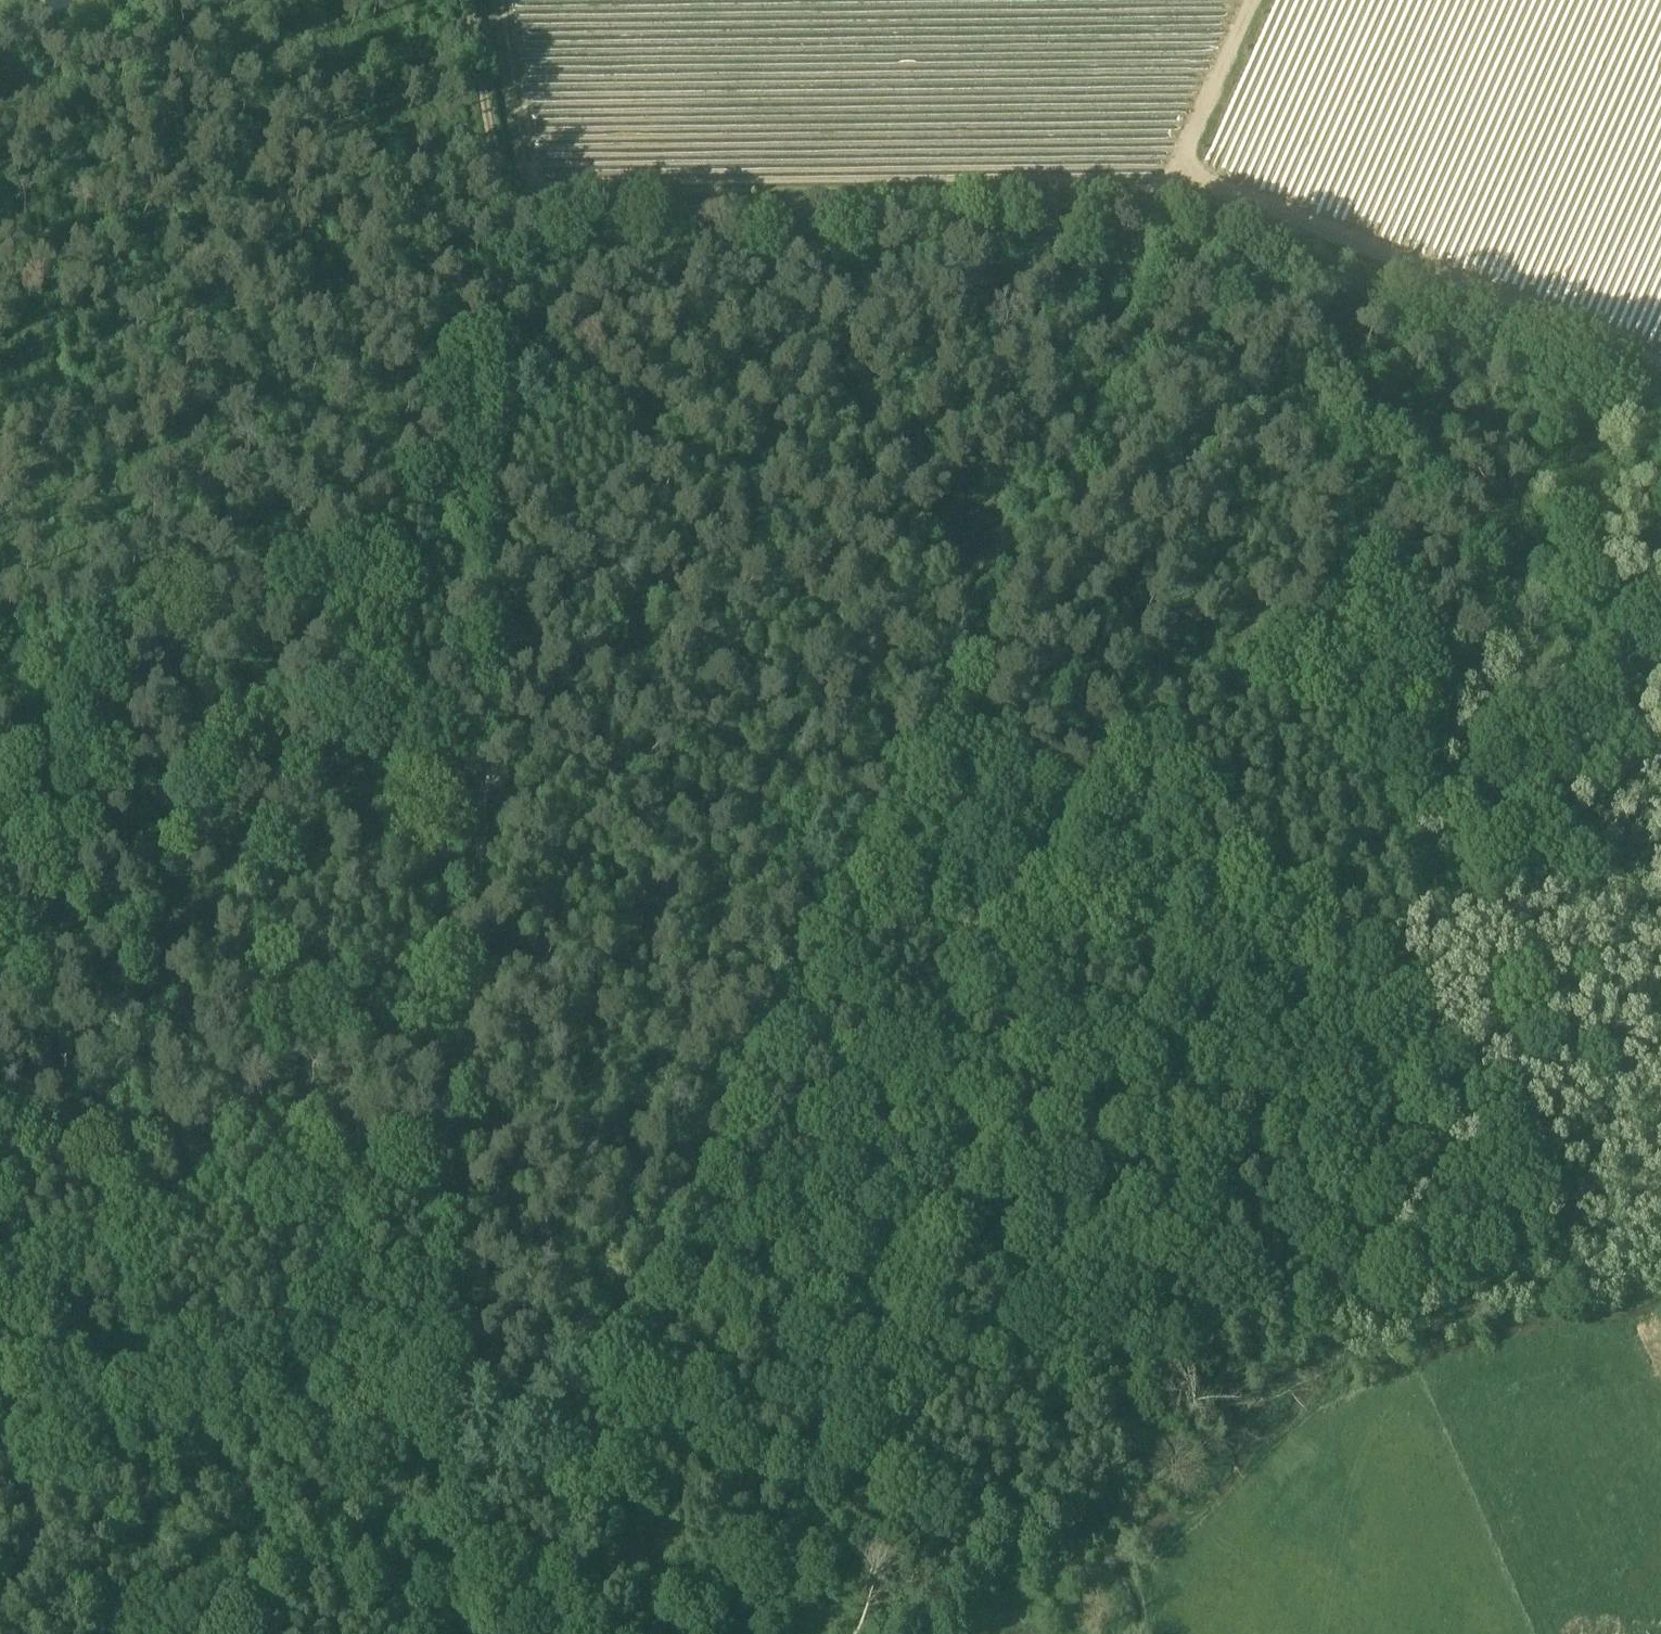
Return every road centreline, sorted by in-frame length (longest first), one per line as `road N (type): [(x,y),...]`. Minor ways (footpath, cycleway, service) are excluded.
road 1 (track): [(465,0),(508,242),(473,1139),(468,1505),(448,1633)]
road 2 (track): [(1181,214),(1183,179),(1262,0)]

